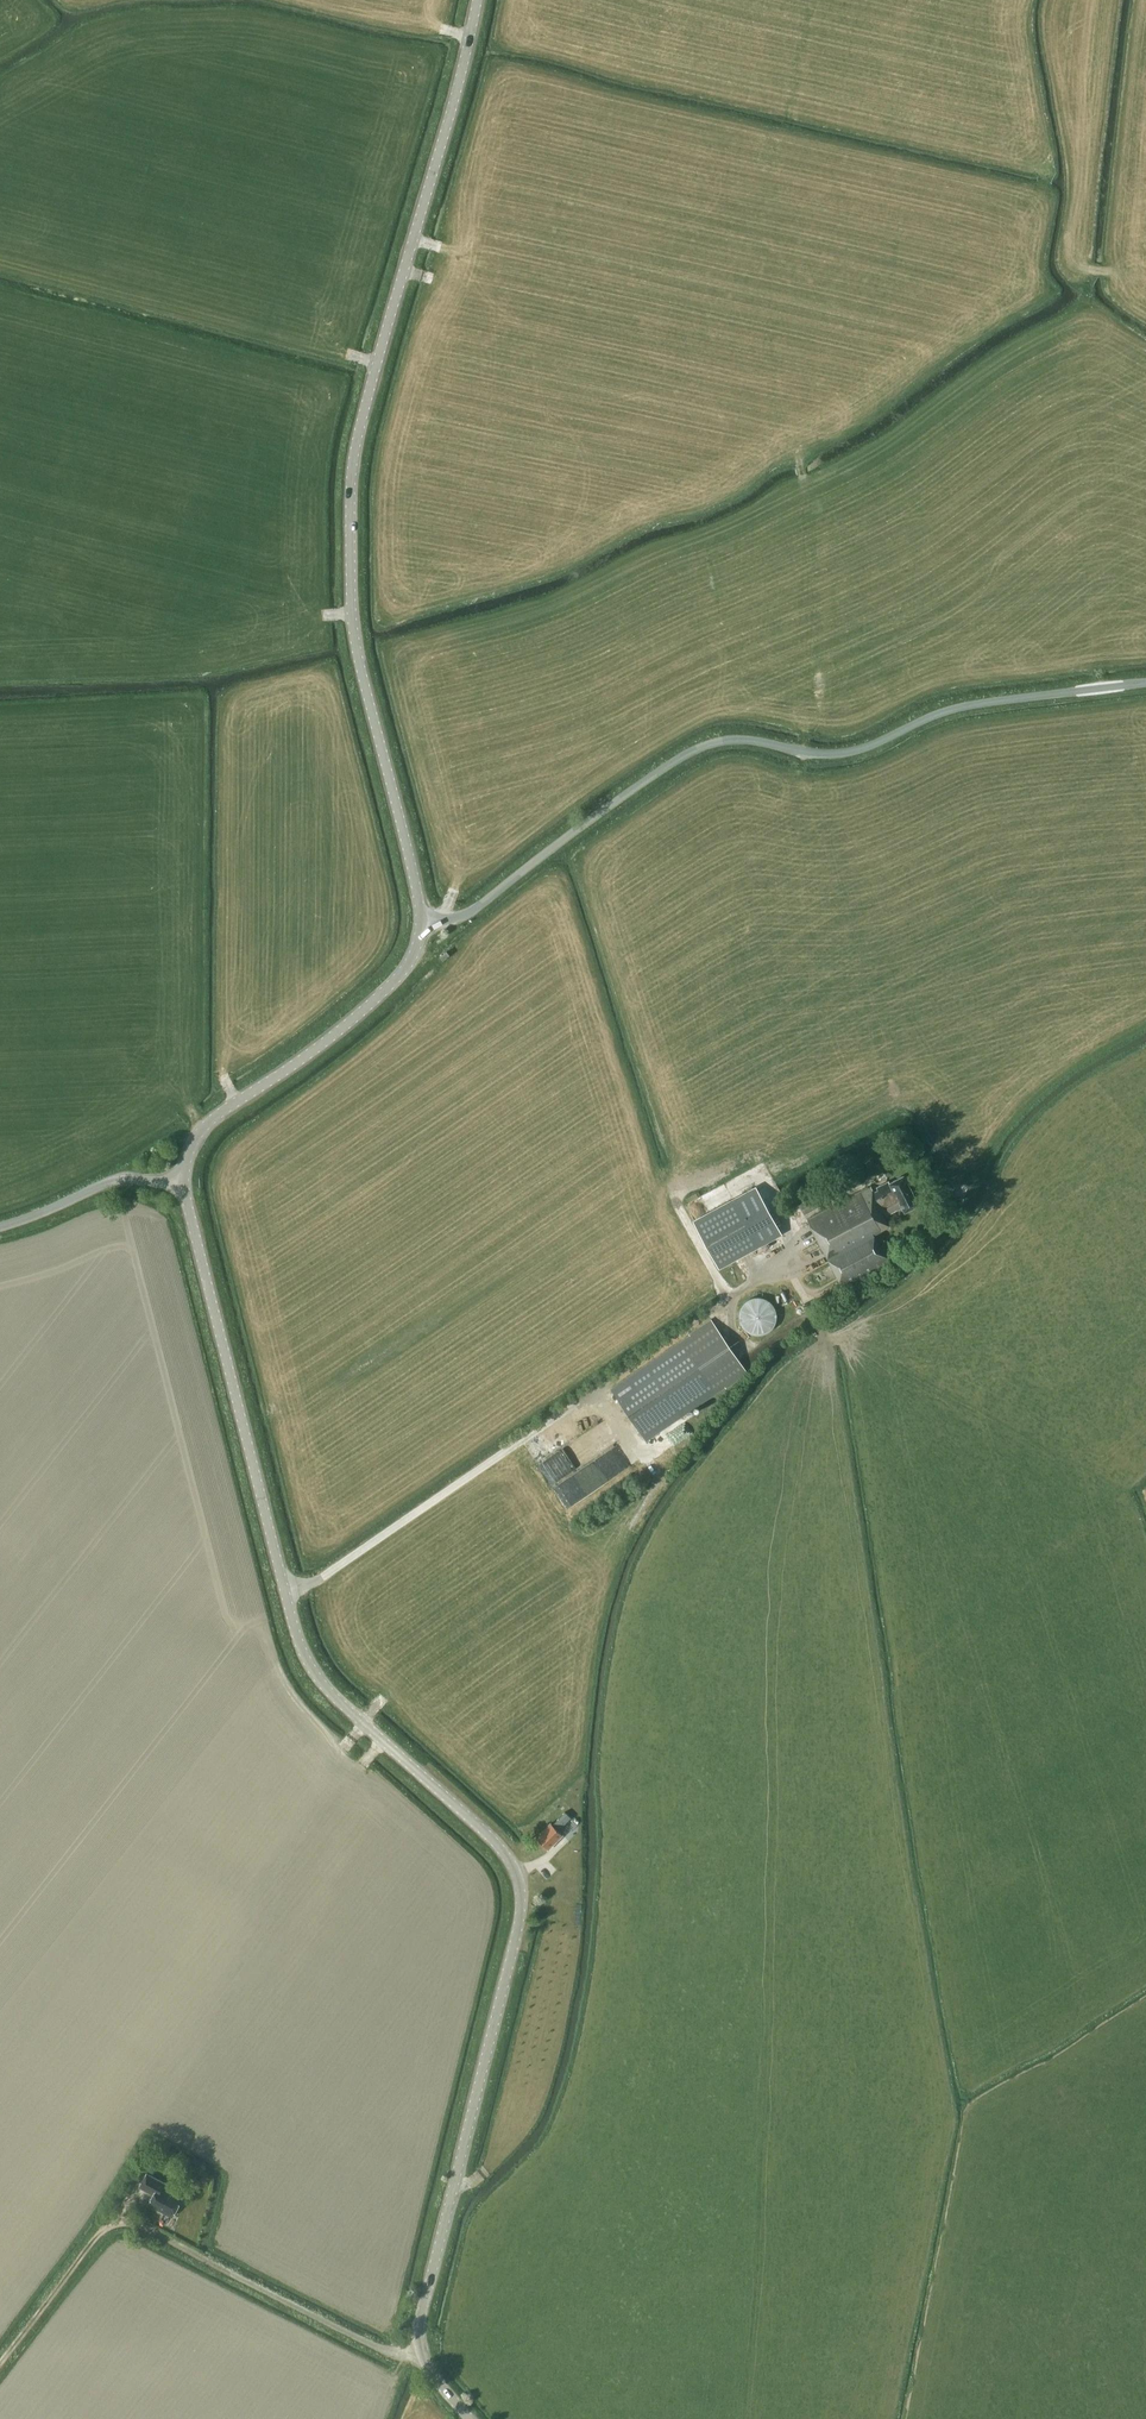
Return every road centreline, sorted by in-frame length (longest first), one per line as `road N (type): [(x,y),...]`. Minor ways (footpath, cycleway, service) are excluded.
road 1 (tertiary): [(468,2418),(428,2372),(420,2316),(524,1884),(504,1847),(339,1701),(304,1656),(183,1182)]
road 2 (tertiary): [(421,924),(354,650),(343,512),(474,0)]
road 3 (unclassified): [(421,924),(463,915),(699,746),(749,739),(844,752),(965,704),(1145,683)]
road 4 (tertiary): [(183,1182),(198,1137),(374,1000),(400,972),(421,924)]
road 5 (unclassified): [(0,1229),(121,1180),(183,1182)]

